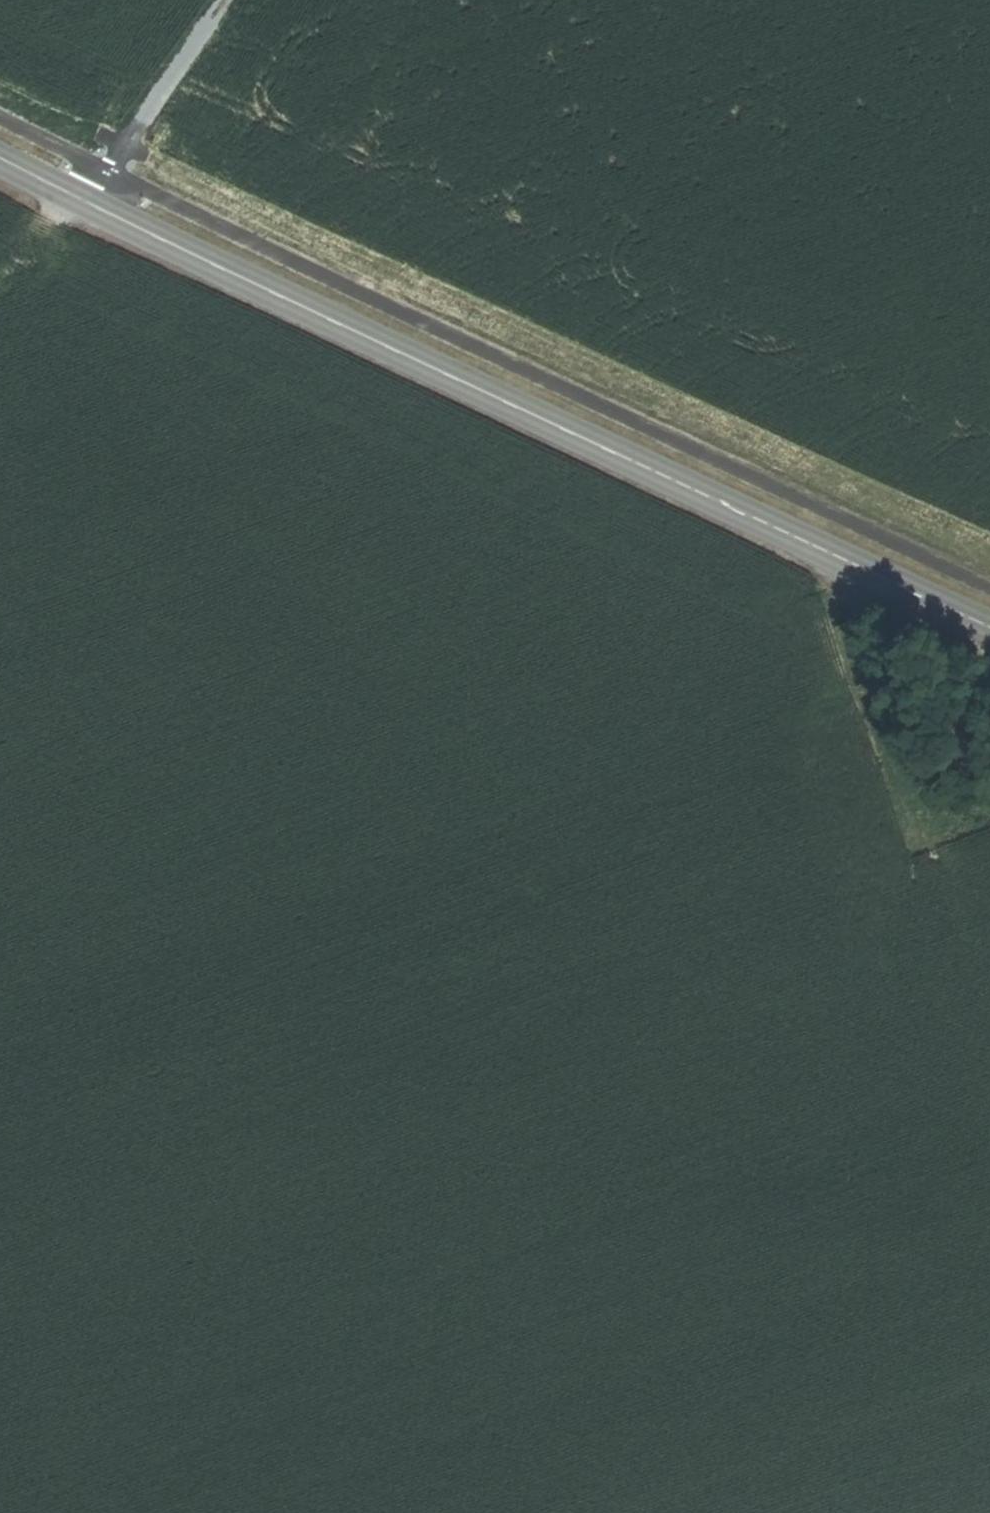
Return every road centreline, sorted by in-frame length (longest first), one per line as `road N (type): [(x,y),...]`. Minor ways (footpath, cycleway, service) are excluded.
road 1 (secondary): [(0,159),(238,279),(989,627)]
road 2 (track): [(226,0),(81,203)]

